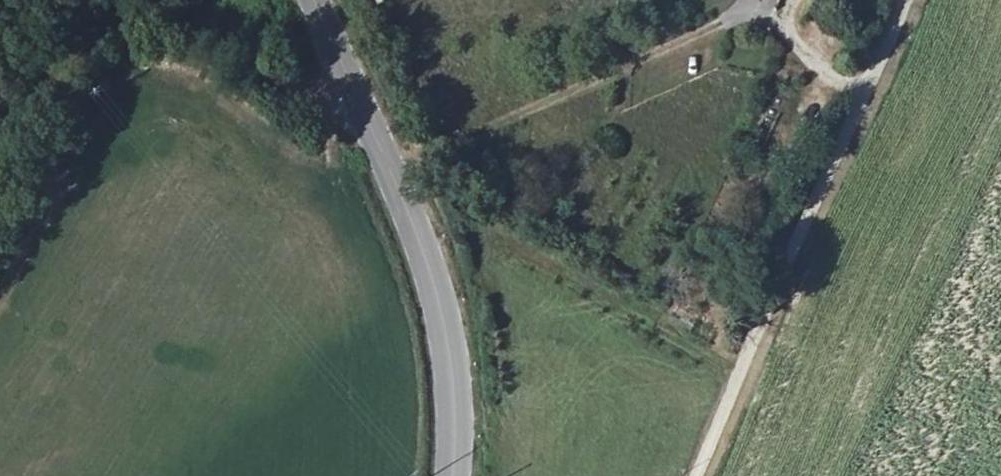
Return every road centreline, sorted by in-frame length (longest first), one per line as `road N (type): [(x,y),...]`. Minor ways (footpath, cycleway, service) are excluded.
road 1 (unclassified): [(703,475),(906,0)]
road 2 (primary): [(325,0),(447,309),(456,415),(451,475)]

